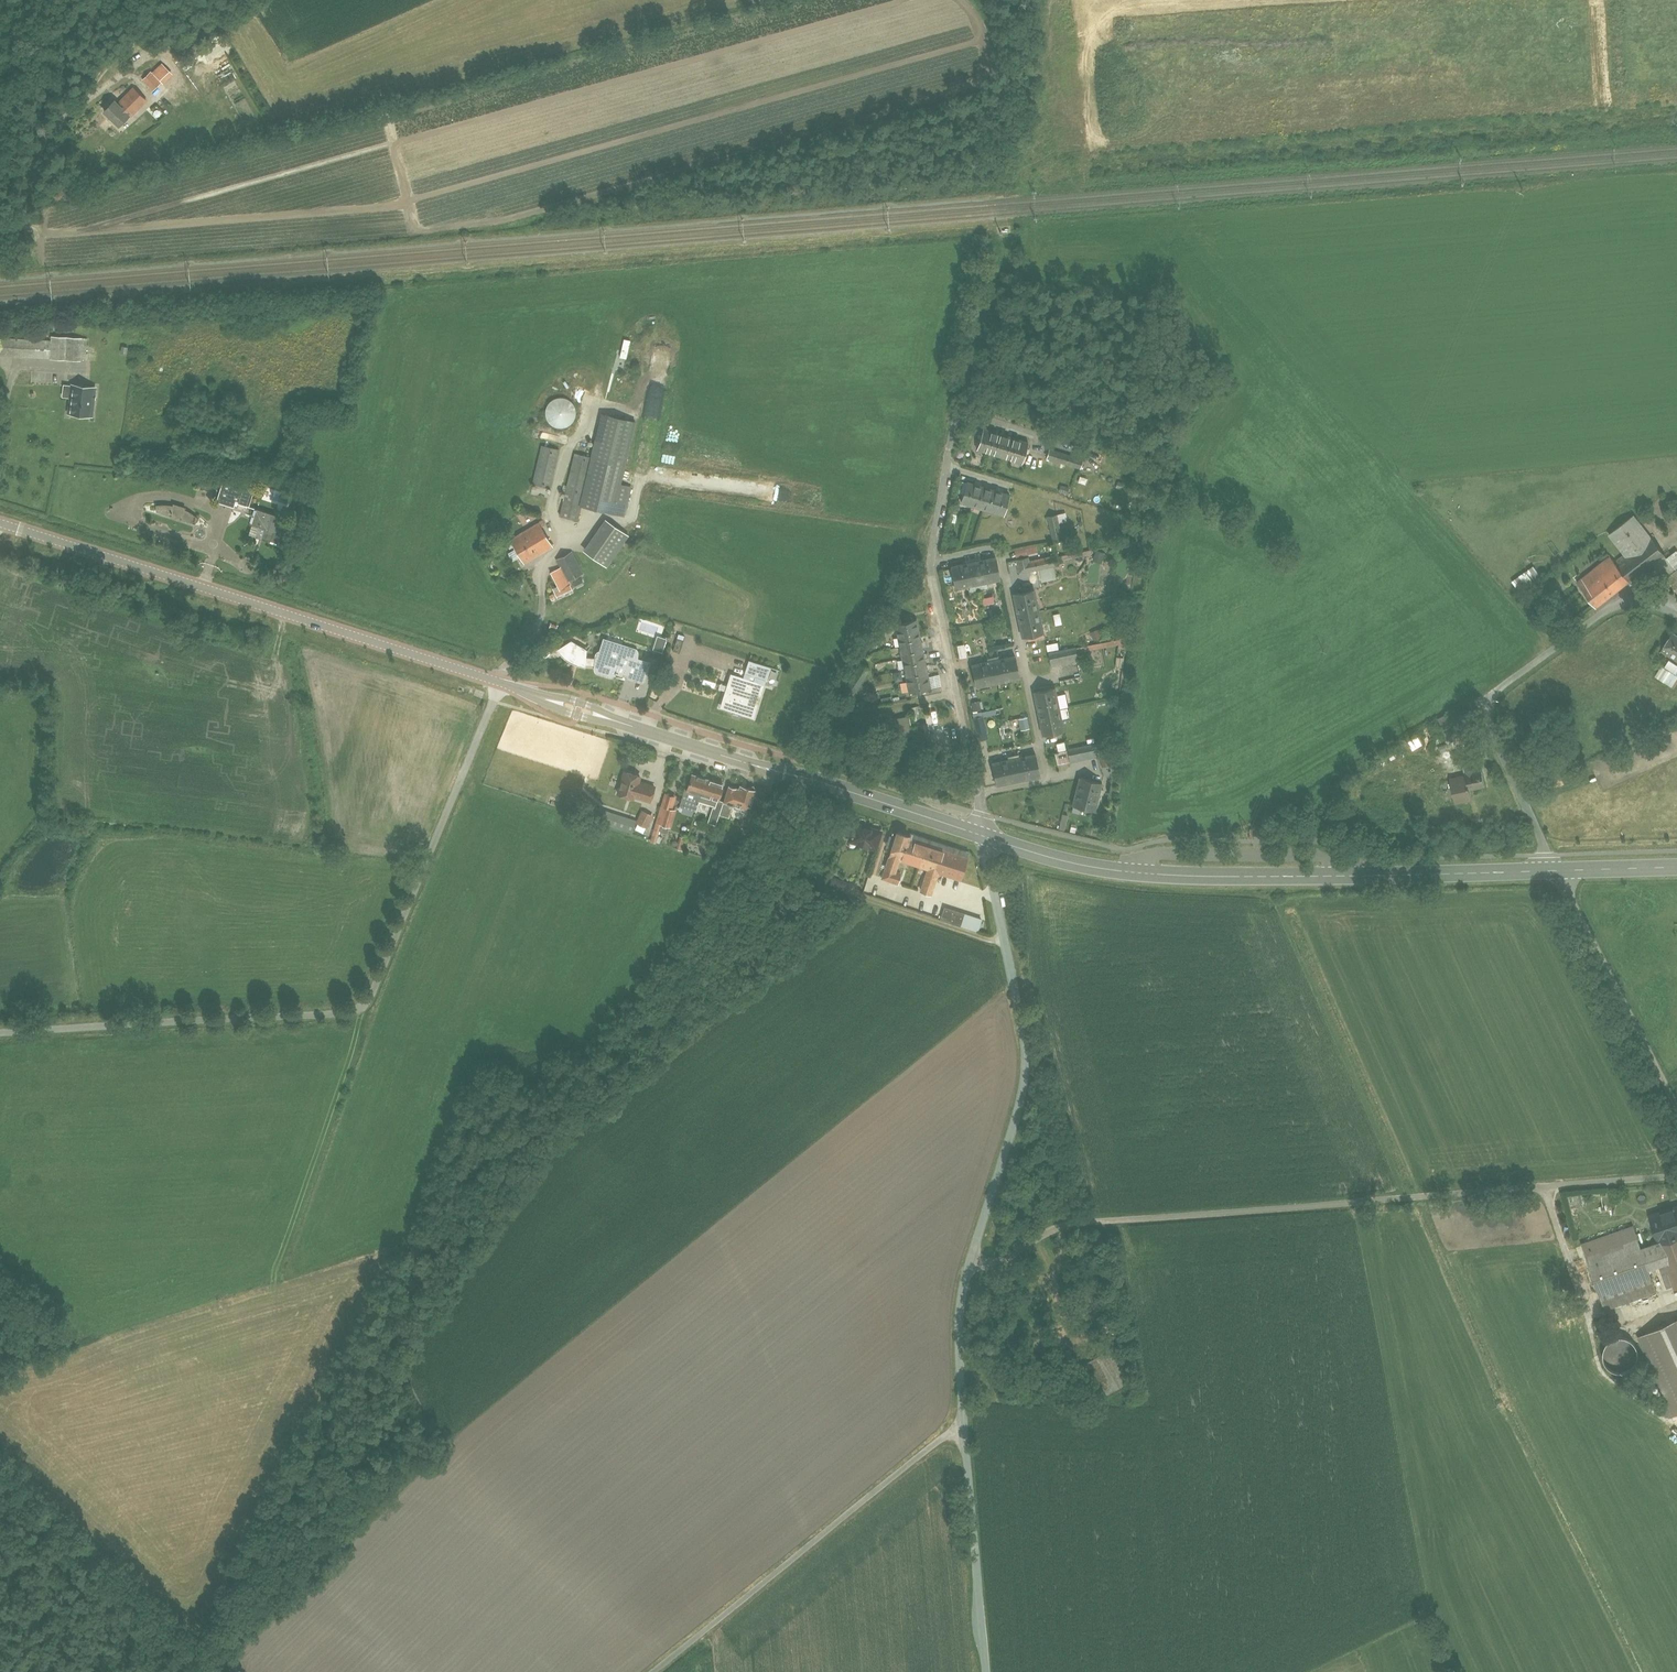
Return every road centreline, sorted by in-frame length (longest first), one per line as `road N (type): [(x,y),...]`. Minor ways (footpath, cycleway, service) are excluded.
road 1 (unclassified): [(1676,1172),(1051,1229),(994,1263),(971,1260)]
road 2 (unclassified): [(500,682),(358,1007),(0,1032)]
road 3 (secondary): [(1552,872),(1167,876),(1080,866),(985,836)]
road 4 (tertiary): [(500,682),(0,521)]
road 5 (unclassified): [(985,836),(1024,1070),(971,1260)]
road 6 (unclassified): [(971,1260),(959,1357),(986,1671)]
road 7 (residential): [(1676,607),(1635,591),(1494,696),(1492,734),(1552,872)]
road 8 (residential): [(979,793),(1050,780),(997,547),(932,560)]
road 9 (unclassified): [(1552,872),(1676,1118)]
road 10 (residential): [(979,793),(932,560)]
road 11 (secondary): [(985,836),(783,773)]
road 12 (unclassified): [(0,209),(37,137),(133,58)]
road 13 (track): [(1011,228),(960,407)]
road 14 (residential): [(932,560),(960,407)]
road 15 (tertiary): [(511,686),(564,712),(656,733)]
road 16 (tertiary): [(656,733),(581,702),(511,686)]
road 17 (tertiary): [(783,773),(656,733)]
road 18 (secondary): [(1676,867),(1552,872)]

